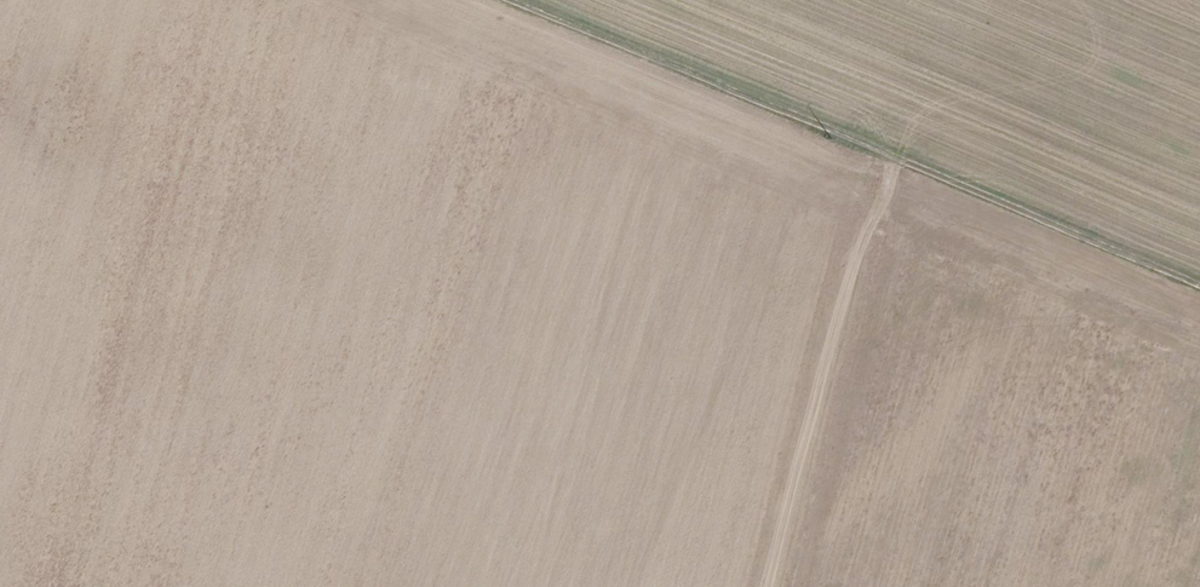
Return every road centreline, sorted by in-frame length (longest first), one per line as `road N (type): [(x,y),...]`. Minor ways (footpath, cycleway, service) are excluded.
road 1 (track): [(1199,282),(521,0)]

